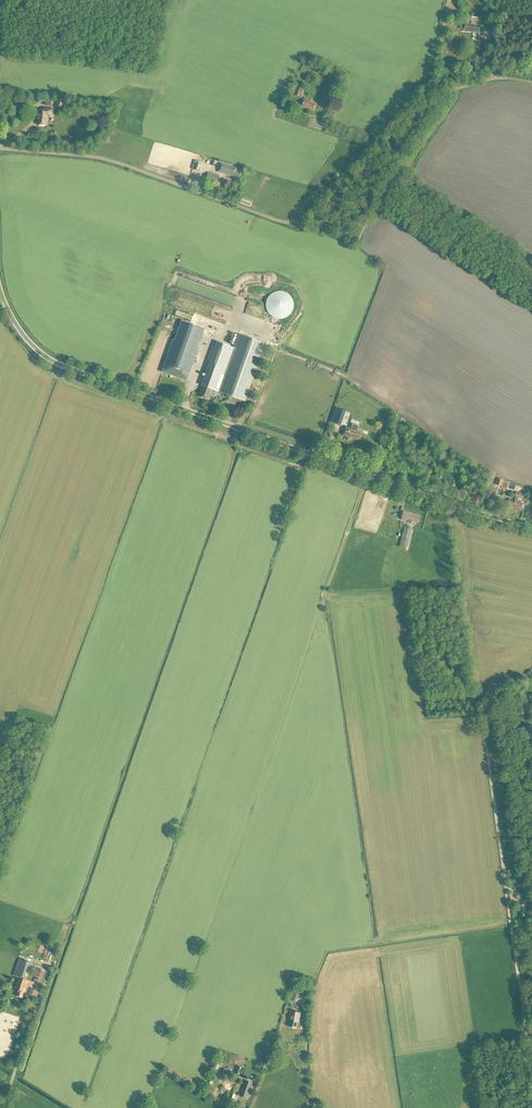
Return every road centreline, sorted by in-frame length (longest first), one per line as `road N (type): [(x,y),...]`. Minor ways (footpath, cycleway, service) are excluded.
road 1 (unclassified): [(531,527),(59,365),(27,341),(0,290)]
road 2 (track): [(529,1040),(482,715),(531,671)]
road 3 (unclassified): [(0,149),(100,157),(284,223),(302,219)]
road 4 (track): [(302,219),(412,102),(493,79),(531,83)]
road 5 (track): [(2,1107),(51,969)]
road 6 (track): [(323,602),(367,474)]

